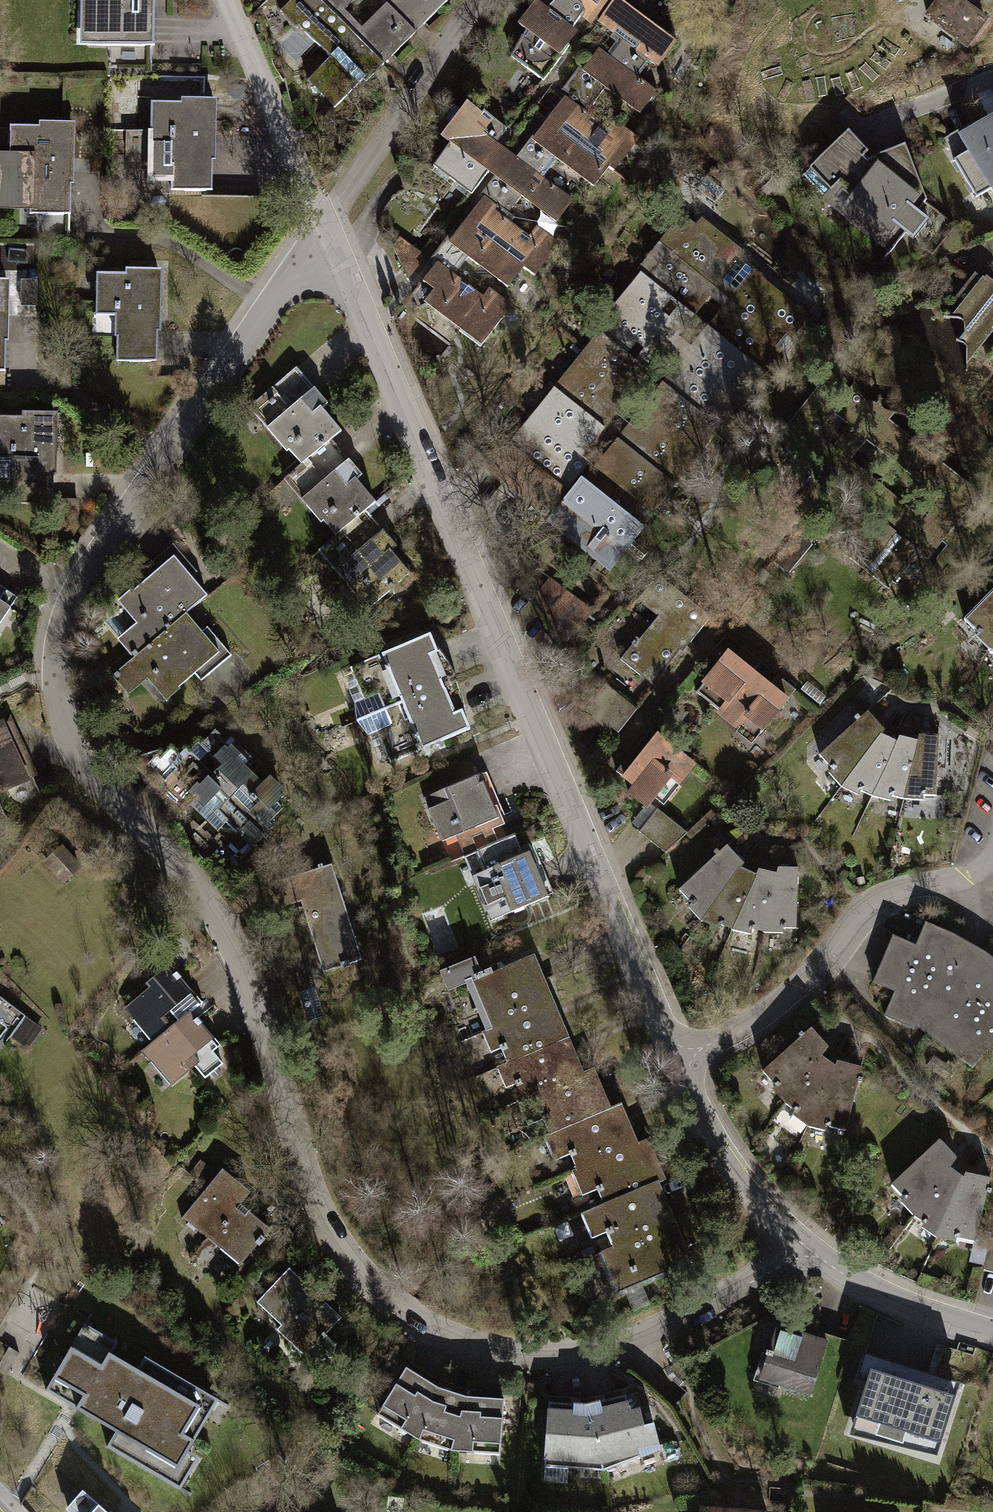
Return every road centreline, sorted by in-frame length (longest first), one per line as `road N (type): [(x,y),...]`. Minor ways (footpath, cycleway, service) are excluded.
road 1 (residential): [(801,1245),(779,1270),(645,1338),(600,1350),(489,1350),(428,1330),(376,1295),(339,1255),(311,1194),(262,1020),(200,886),(106,798),(70,747),(56,677),(75,596),(327,231)]
road 2 (residential): [(676,1061),(327,231)]
road 3 (residential): [(676,1061),(776,1006),(864,908),(892,890),(971,879),(992,859)]
road 4 (residential): [(327,231),(482,0)]
road 5 (residential): [(327,231),(228,0)]
road 6 (residential): [(801,1245),(737,1175),(676,1061)]
road 7 (residential): [(992,1336),(886,1298),(801,1245)]

